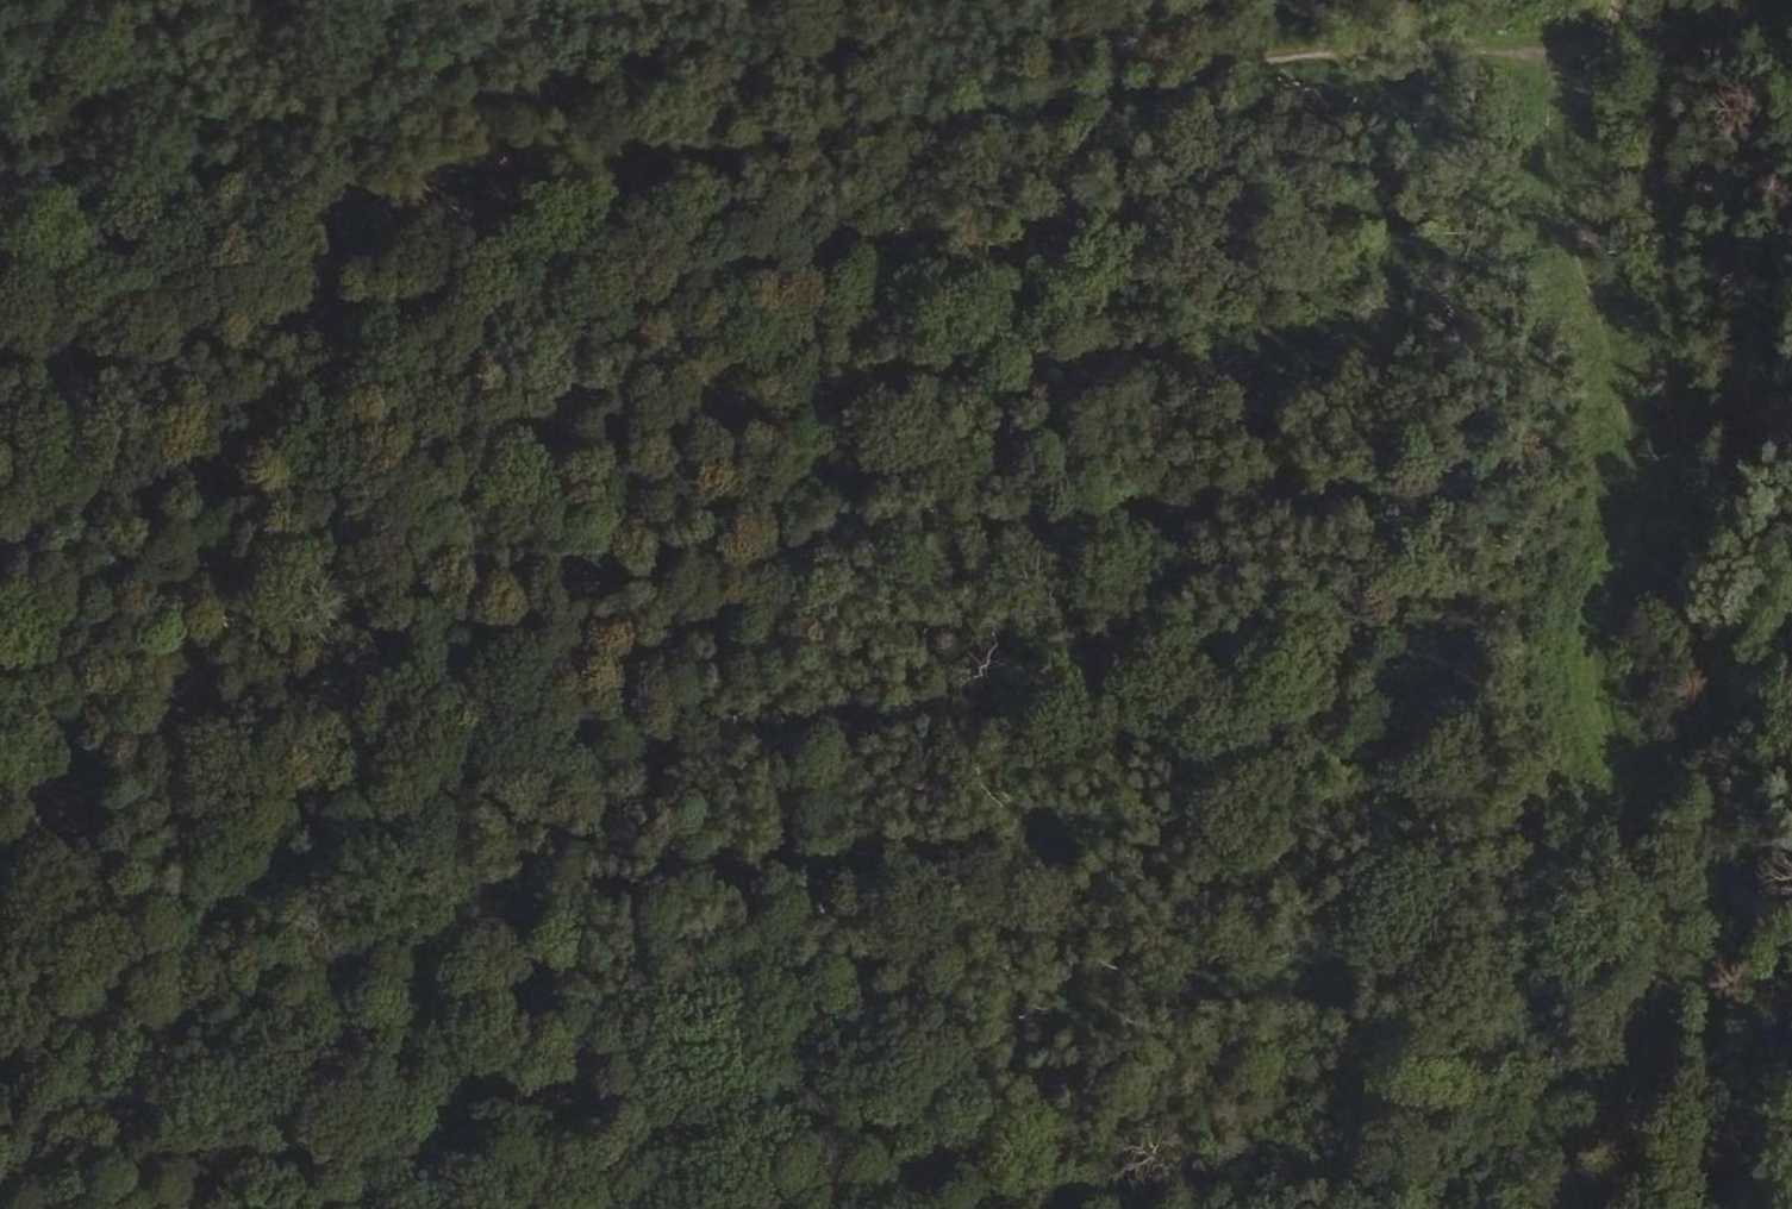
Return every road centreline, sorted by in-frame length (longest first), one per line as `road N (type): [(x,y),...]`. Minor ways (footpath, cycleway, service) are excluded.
road 1 (track): [(214,1208),(0,652)]

